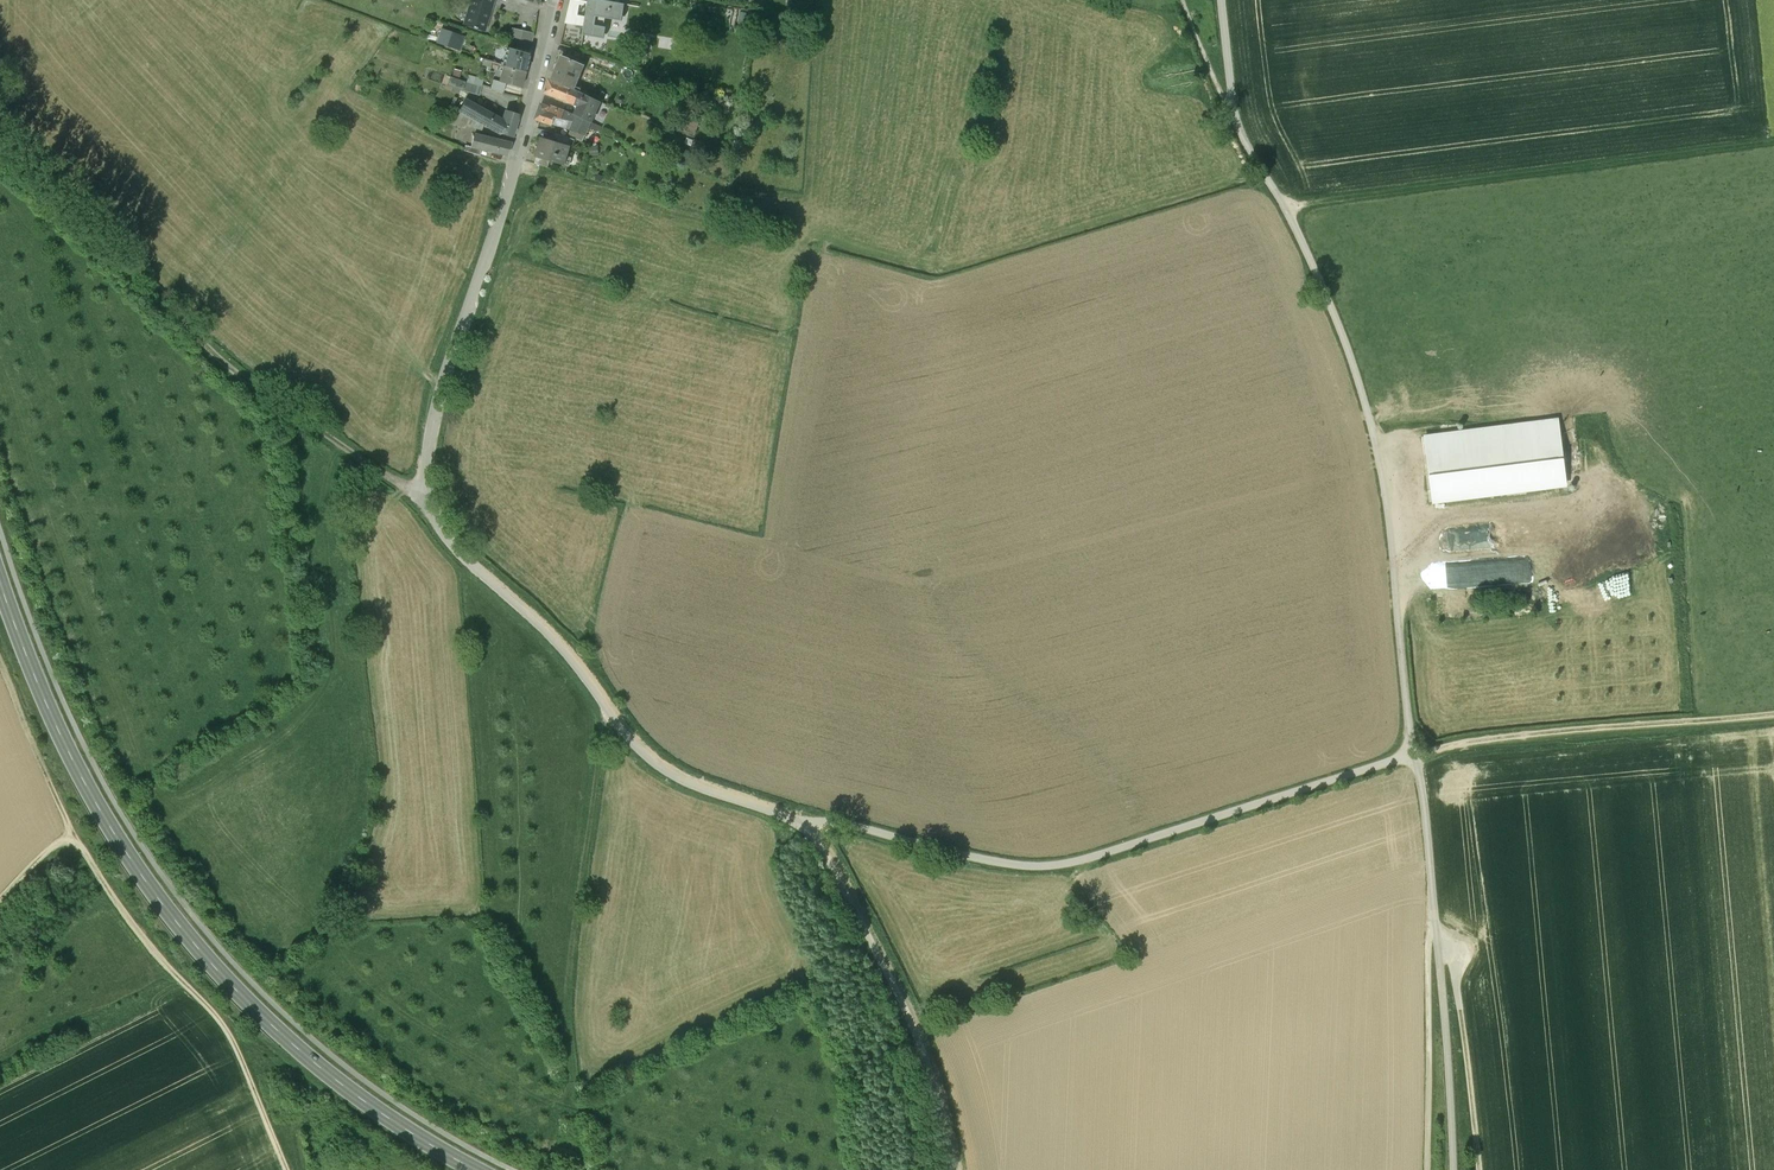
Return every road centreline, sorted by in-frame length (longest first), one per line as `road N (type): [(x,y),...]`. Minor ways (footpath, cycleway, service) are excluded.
road 1 (secondary): [(0,576),(77,761),(172,920),(331,1081),(472,1169)]
road 2 (track): [(1411,755),(1382,459),(1308,255),(1235,116)]
road 3 (track): [(806,824),(845,824),(1028,868),(1067,866),(1411,755)]
road 4 (track): [(0,142),(226,365),(313,432),(425,501)]
road 5 (track): [(425,501),(453,547),(553,640),(640,752),(681,781),(806,824)]
road 6 (track): [(1286,206),(1773,144)]
road 7 (track): [(1411,755),(1419,770),(1441,946),(1457,1169)]
road 8 (track): [(285,1169),(226,1032),(144,939),(69,825)]
road 9 (track): [(806,824),(926,1043),(953,1169)]
road 10 (track): [(1411,755),(1536,734),(1773,714)]
road 11 (track): [(504,209),(437,401),(425,501)]
road 12 (track): [(1434,929),(1427,1169)]
road 13 (track): [(1441,946),(1454,956),(1481,1169)]
road 14 (residential): [(504,209),(556,0)]
road 15 (track): [(69,825),(0,672)]
road 16 (track): [(1235,116),(1183,0)]

